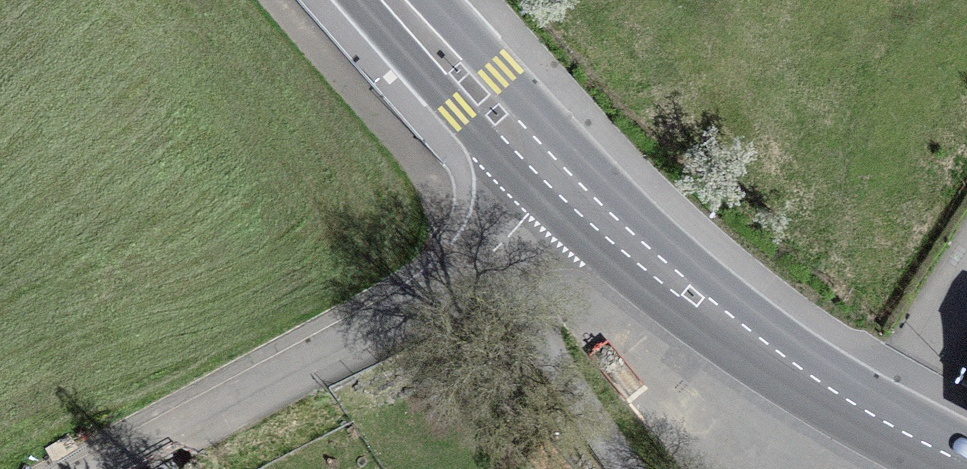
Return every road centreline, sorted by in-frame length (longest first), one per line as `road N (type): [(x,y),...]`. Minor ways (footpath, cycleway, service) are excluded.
road 1 (residential): [(495,250),(103,468)]
road 2 (primary): [(888,428),(738,331),(556,179)]
road 3 (residential): [(495,250),(630,468)]
road 4 (primary): [(556,179),(395,0)]

